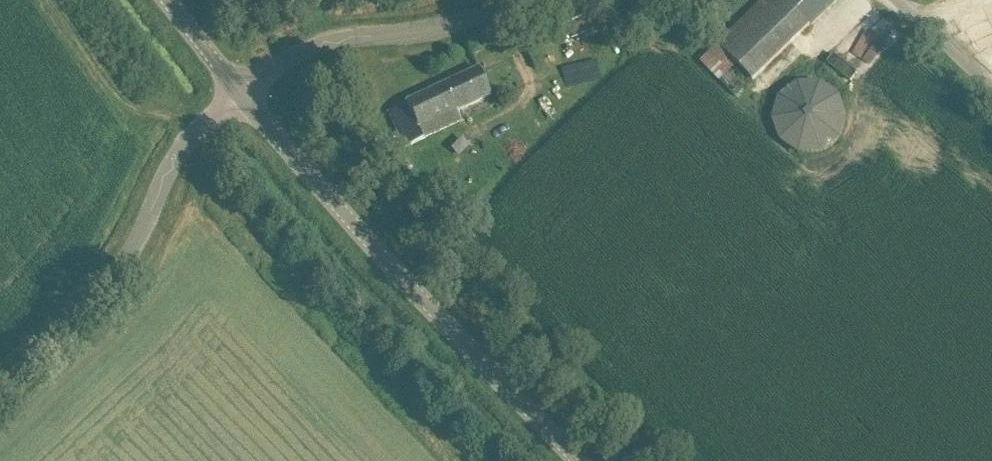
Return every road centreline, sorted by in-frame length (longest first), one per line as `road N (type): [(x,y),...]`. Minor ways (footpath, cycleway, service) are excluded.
road 1 (unclassified): [(581,460),(243,94)]
road 2 (unclassified): [(0,384),(115,275),(145,228),(168,167),(243,94)]
road 3 (unclassified): [(243,94),(304,47),(416,33),(508,0)]
road 4 (unclassified): [(243,94),(157,0)]
road 5 (unclassified): [(898,0),(991,87)]

